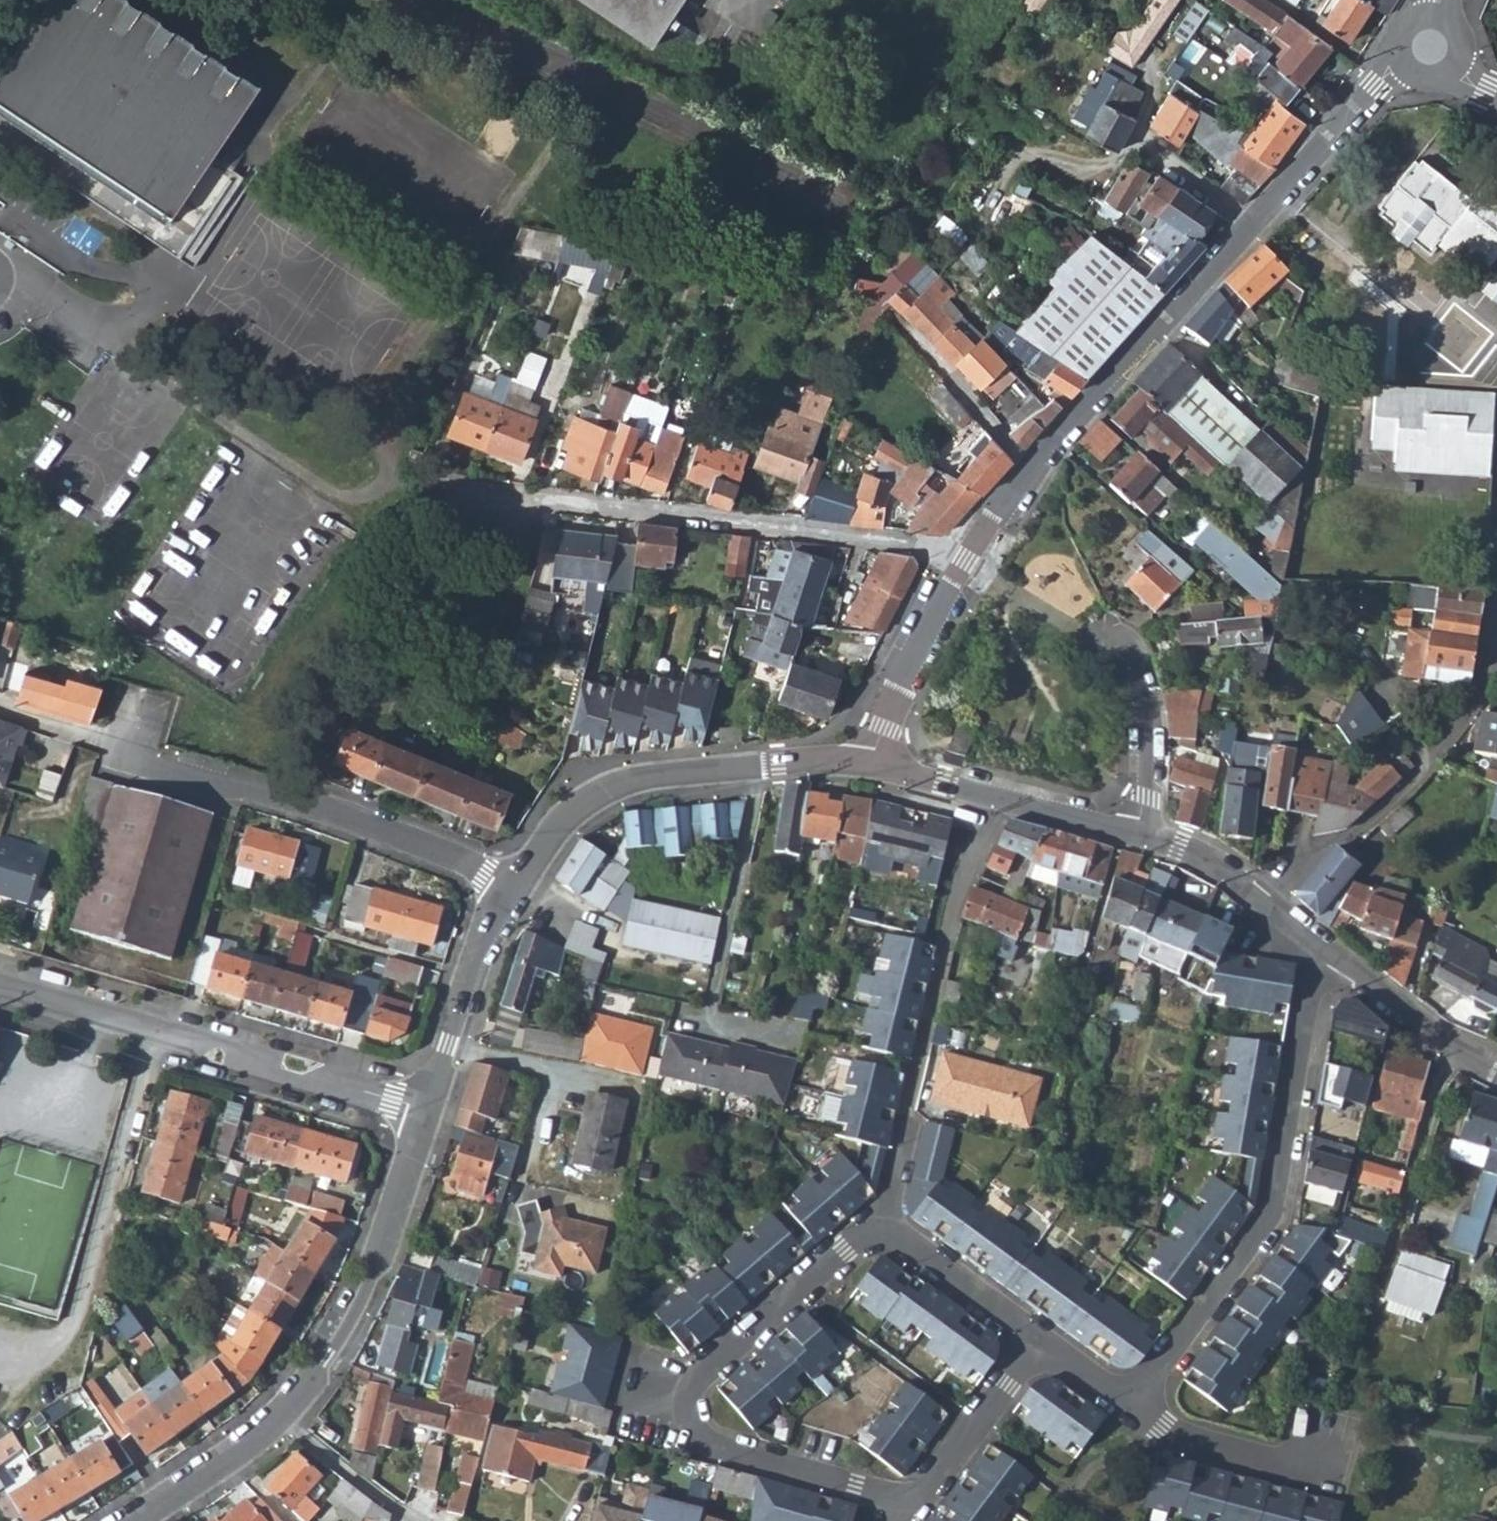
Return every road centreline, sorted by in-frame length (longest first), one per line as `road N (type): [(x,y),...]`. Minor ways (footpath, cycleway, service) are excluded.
road 1 (residential): [(965,558),(1095,387),(1388,72),(1430,47)]
road 2 (residential): [(425,487),(946,549),(965,558)]
road 3 (residential): [(882,1227),(700,1378),(688,1409),(699,1435),(720,1449),(919,1506)]
road 4 (residential): [(1133,1409),(1273,1215),(1315,990),(1338,964)]
road 5 (residential): [(160,1040),(70,1357),(40,1389),(0,1379)]
road 6 (residential): [(510,887),(553,824),(594,789),(779,765),(870,765)]
road 7 (residential): [(510,887),(285,798),(135,760)]
road 8 (residential): [(1265,904),(1315,847),(1373,824),(1432,759),(1479,694),(1496,648)]
road 9 (residential): [(282,1420),(326,1361),(374,1268),(426,1111)]
road 10 (residential): [(160,1040),(426,1111)]
road 11 (residential): [(426,1111),(481,937),(510,887)]
road 12 (residential): [(870,765),(965,558)]
road 13 (residential): [(1103,632),(1129,666),(1138,700),(1135,837)]
road 14 (residential): [(919,1506),(1037,1343)]
road 15 (residential): [(1316,1458),(1272,1464),(1175,1438),(1133,1409)]
road 16 (residential): [(1037,1343),(882,1227)]
road 17 (residential): [(1496,1074),(1457,1055),(1338,964)]
road 18 (residential): [(132,1520),(282,1420)]
road 19 (residential): [(282,1420),(419,1520)]
road 20 (residential): [(0,993),(160,1040)]
road 21 (residential): [(1135,837),(984,796)]
road 22 (residential): [(1265,904),(1208,862),(1135,837)]
road 23 (residential): [(0,710),(135,760)]

